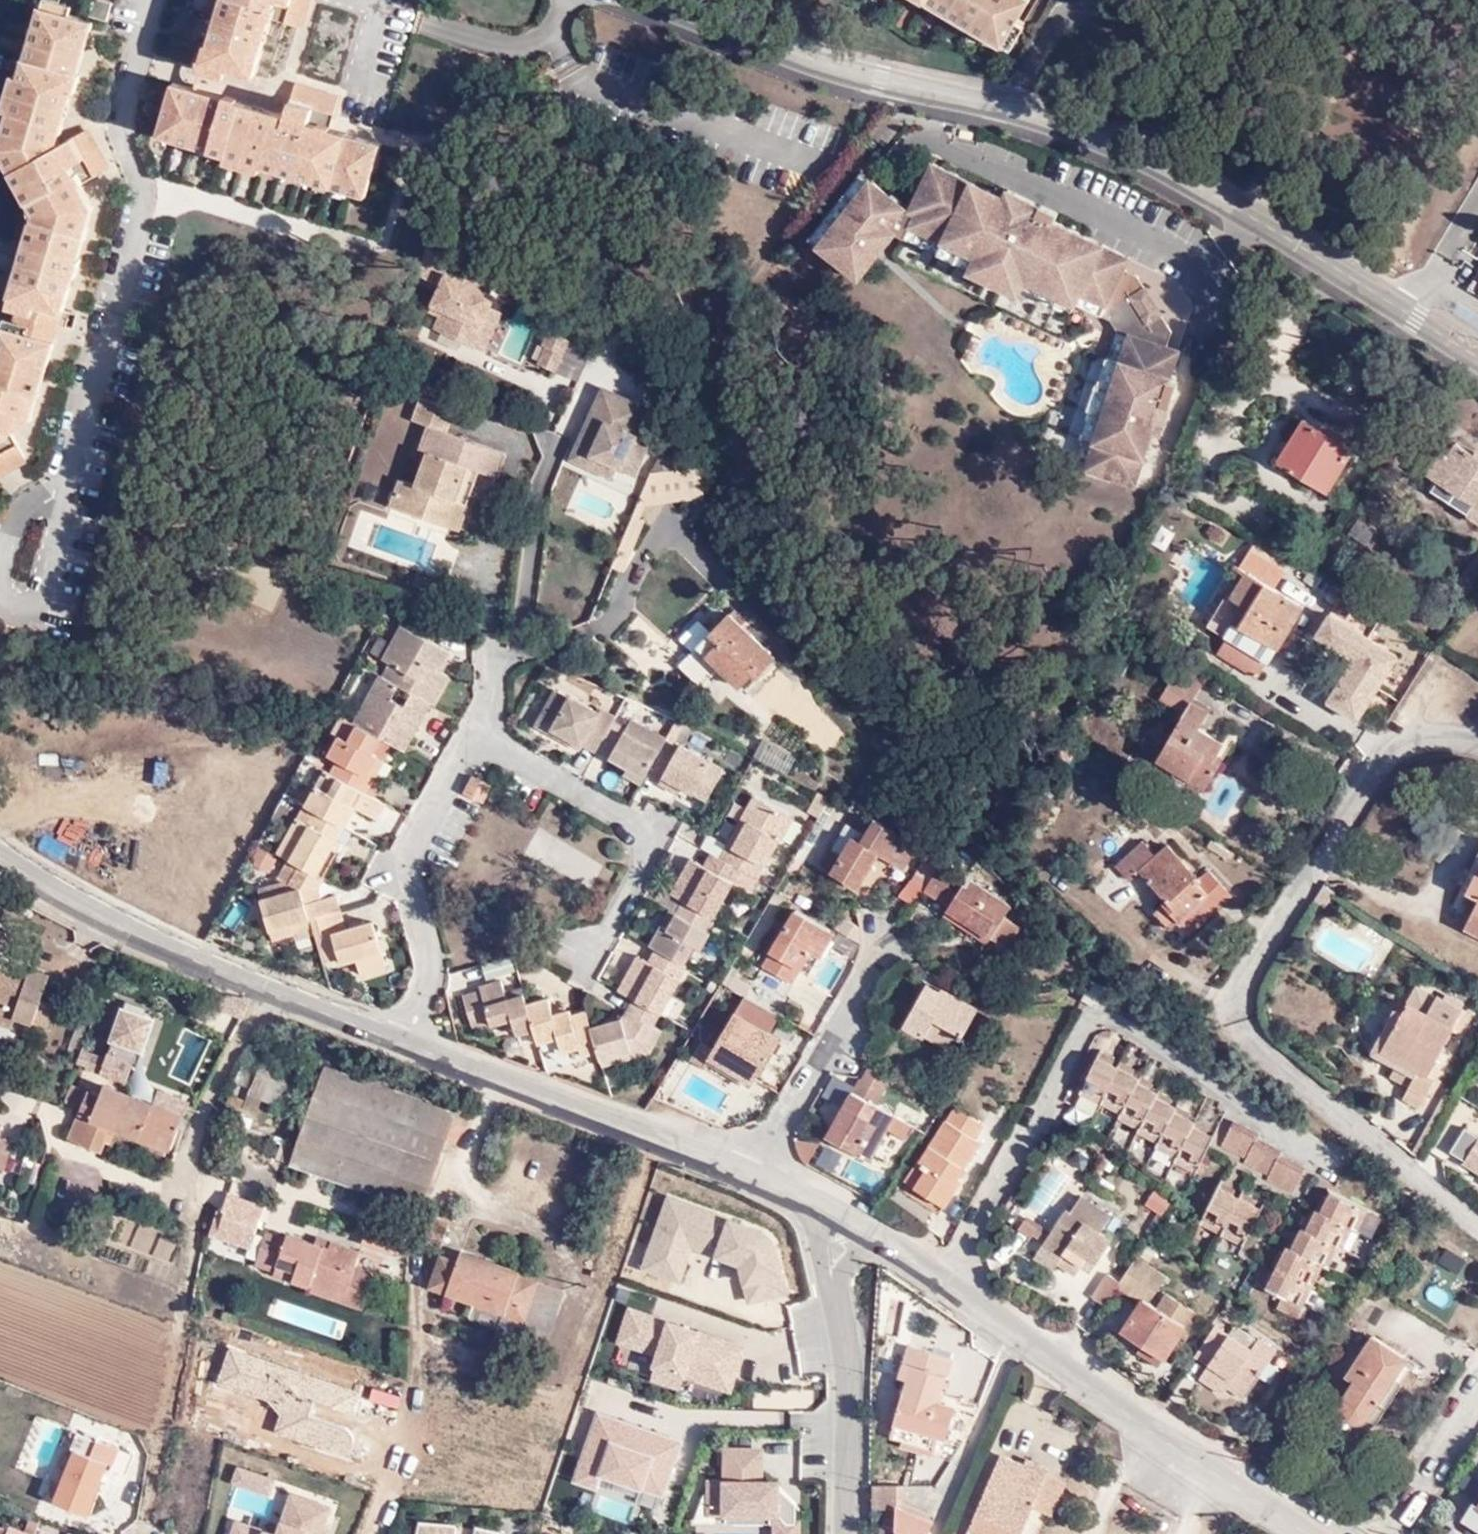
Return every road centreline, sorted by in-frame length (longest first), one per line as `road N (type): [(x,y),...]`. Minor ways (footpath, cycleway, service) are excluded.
road 1 (residential): [(654,0),(918,89),(1010,103),(1068,123),(1254,219),(1477,359)]
road 2 (unclassified): [(825,1208),(756,1168),(148,938),(0,851)]
road 3 (unclassified): [(1316,1533),(939,1263),(825,1208)]
road 4 (residential): [(825,1208),(847,1533)]

